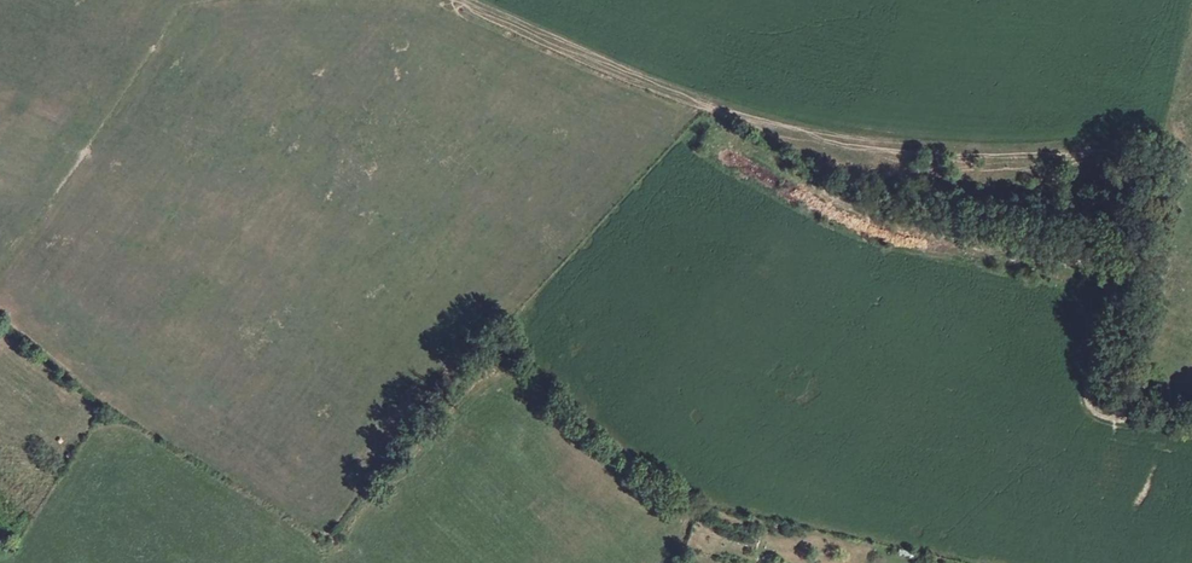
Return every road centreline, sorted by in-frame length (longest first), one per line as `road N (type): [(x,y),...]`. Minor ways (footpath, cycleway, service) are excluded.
road 1 (residential): [(1191,425),(1018,392)]

